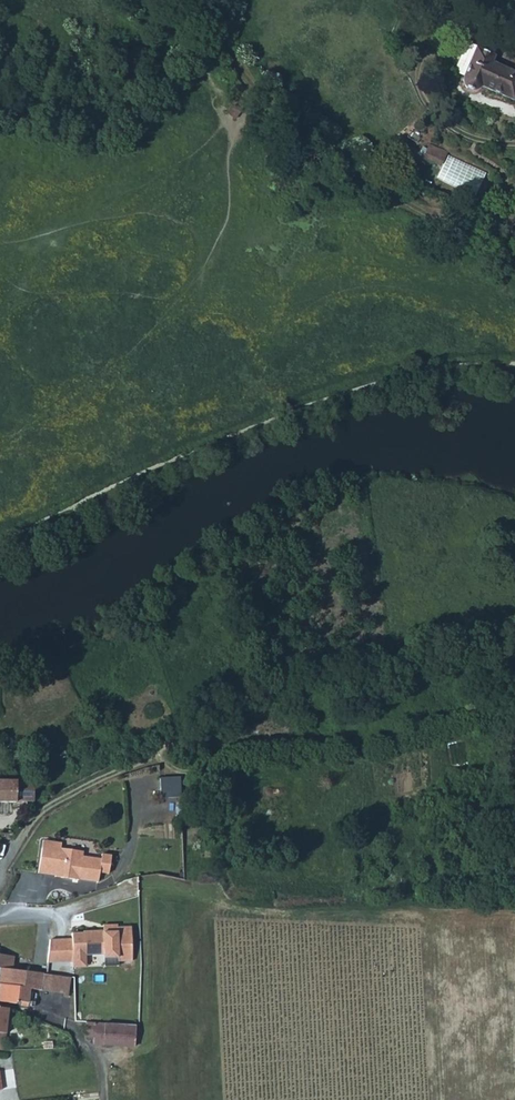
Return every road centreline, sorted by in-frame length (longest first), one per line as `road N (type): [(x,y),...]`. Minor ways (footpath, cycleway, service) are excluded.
road 1 (track): [(514,251),(332,161),(254,95),(184,0)]
road 2 (residential): [(514,145),(456,134),(432,111),(431,77),(437,46),(468,42),(514,66)]

